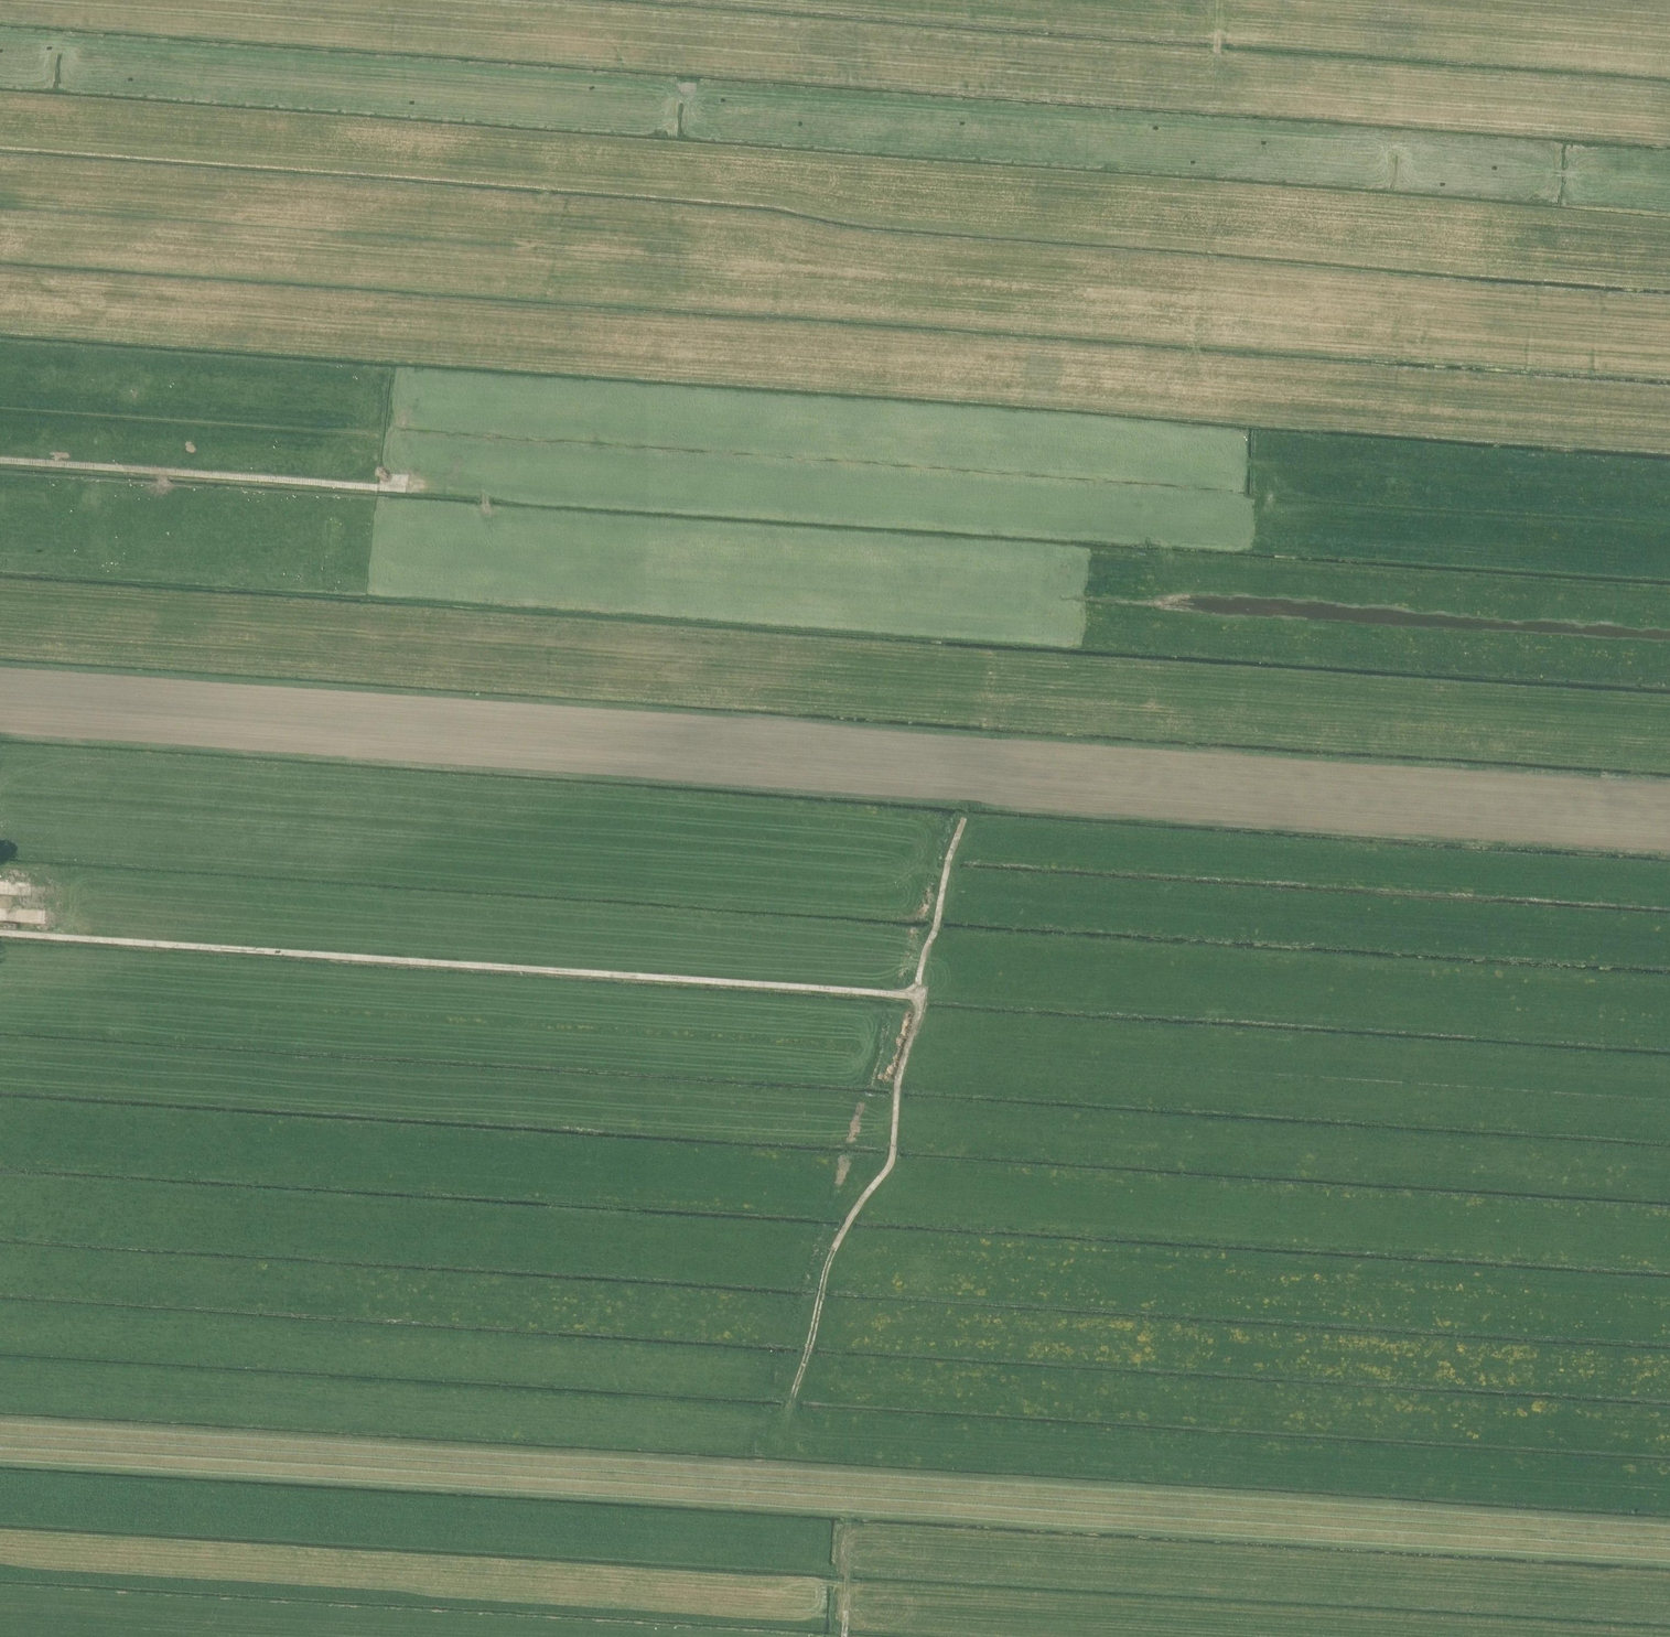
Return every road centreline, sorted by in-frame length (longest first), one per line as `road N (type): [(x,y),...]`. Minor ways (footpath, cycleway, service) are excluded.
road 1 (track): [(916,994),(0,937)]
road 2 (track): [(916,994),(892,1158),(825,1271),(771,1462),(852,1514),(844,1636)]
road 3 (track): [(963,820),(916,994)]

